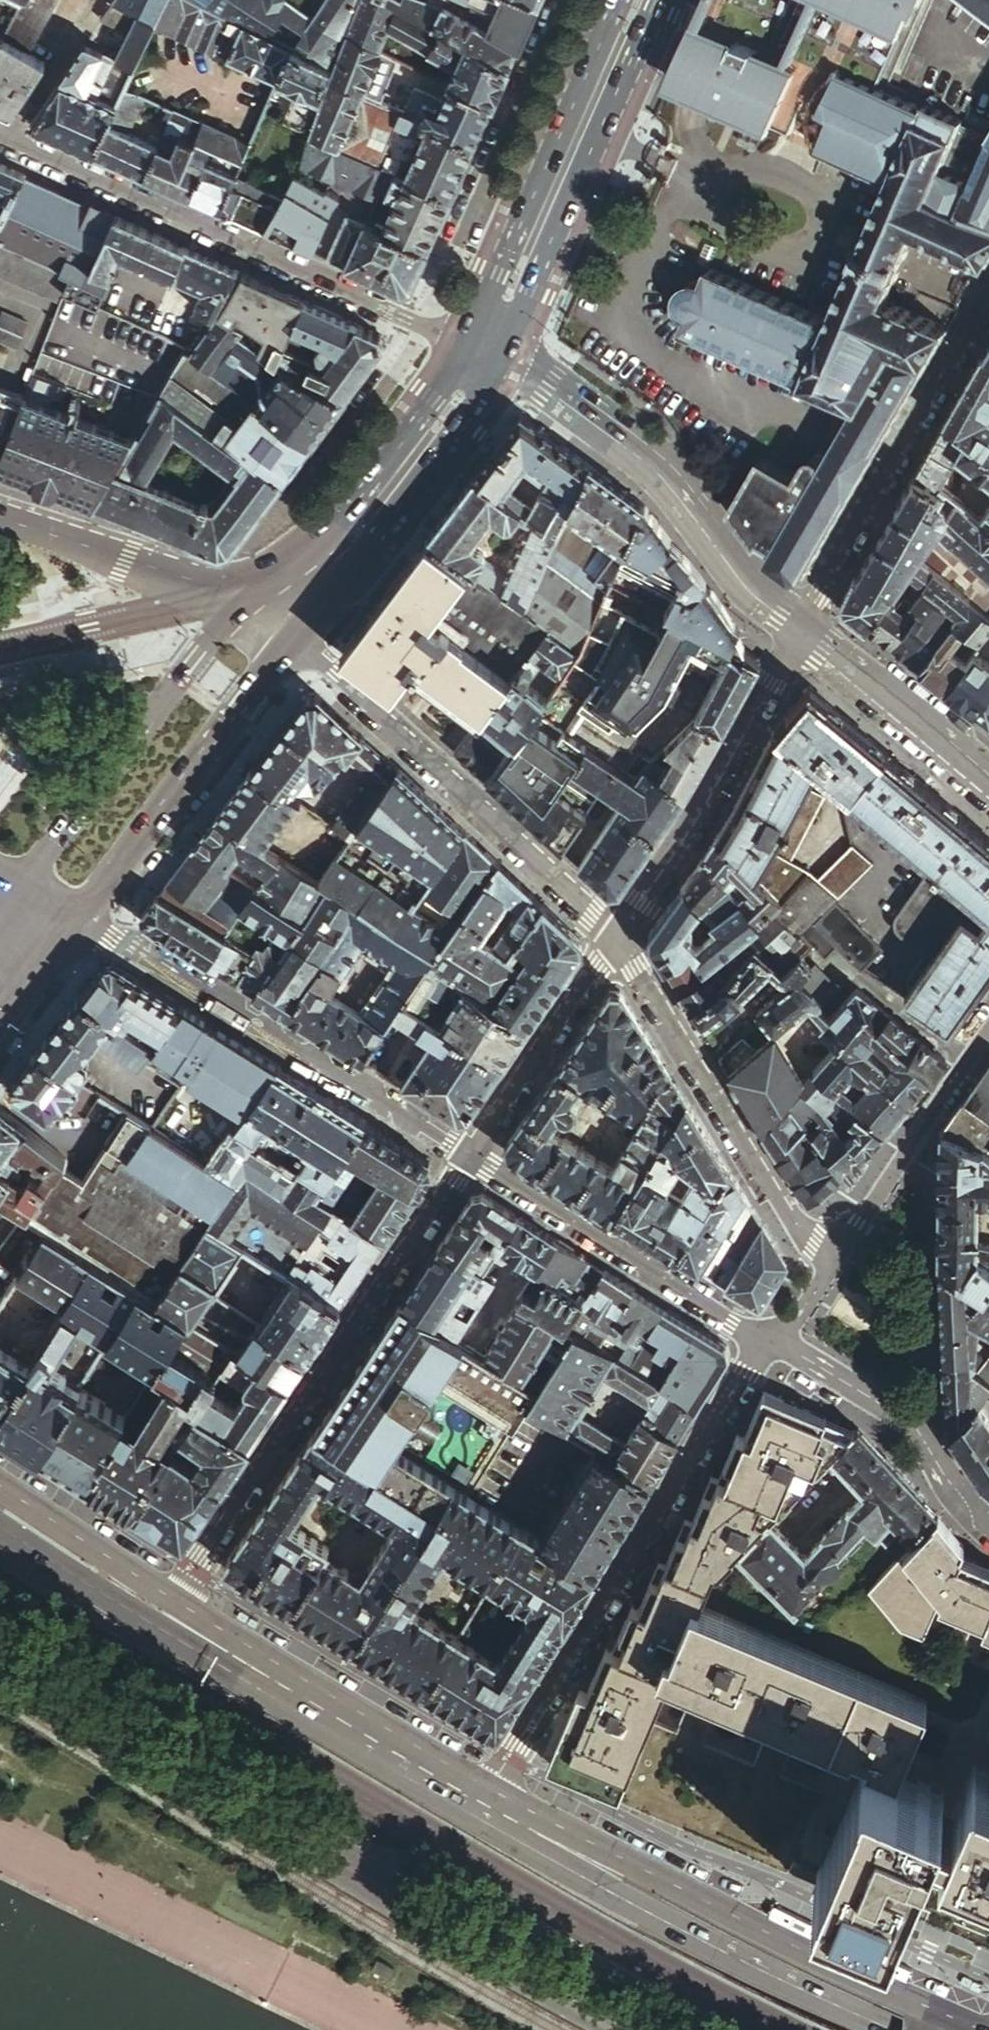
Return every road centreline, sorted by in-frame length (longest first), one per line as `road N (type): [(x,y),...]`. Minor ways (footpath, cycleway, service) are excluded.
road 1 (primary): [(982,2029),(630,1862),(479,1802)]
road 2 (residential): [(774,1341),(745,1374),(479,1802)]
road 3 (residential): [(173,1599),(469,1156)]
road 4 (residential): [(485,351),(0,136)]
road 5 (primary): [(282,1834),(462,1881),(737,2029)]
road 6 (primary): [(887,2029),(643,1911),(479,1802)]
road 7 (residential): [(276,614),(616,934)]
road 8 (unclassified): [(85,913),(469,1156)]
road 9 (residential): [(485,351),(548,384),(669,475),(753,589),(808,632)]
road 10 (primary): [(282,1834),(636,2029)]
road 11 (residential): [(616,934),(831,1267)]
road 12 (primary): [(640,0),(485,351)]
road 13 (primary): [(276,614),(215,637),(26,883)]
road 14 (residential): [(988,315),(808,632)]
road 15 (primary): [(85,913),(269,673),(276,614)]
road 16 (residential): [(808,632),(616,934)]
road 17 (unclassified): [(469,1156),(774,1341)]
road 18 (primary): [(485,351),(440,424),(276,614)]
road 19 (primary): [(0,1657),(282,1834)]
road 20 (primary): [(271,1678),(152,1623),(0,1527)]
road 21 (primary): [(276,614),(0,512)]
road 22 (residential): [(774,1341),(904,1417),(988,1519)]
road 23 (residential): [(831,1267),(988,1032)]
road 24 (residential): [(469,1156),(616,934)]
road 25 (primary): [(479,1802),(271,1678)]
road 26 (residential): [(808,632),(988,774)]
road 27 (primary): [(173,1599),(0,1486)]
road 28 (primary): [(0,1024),(85,913)]
road 29 (primary): [(271,1678),(173,1599)]

